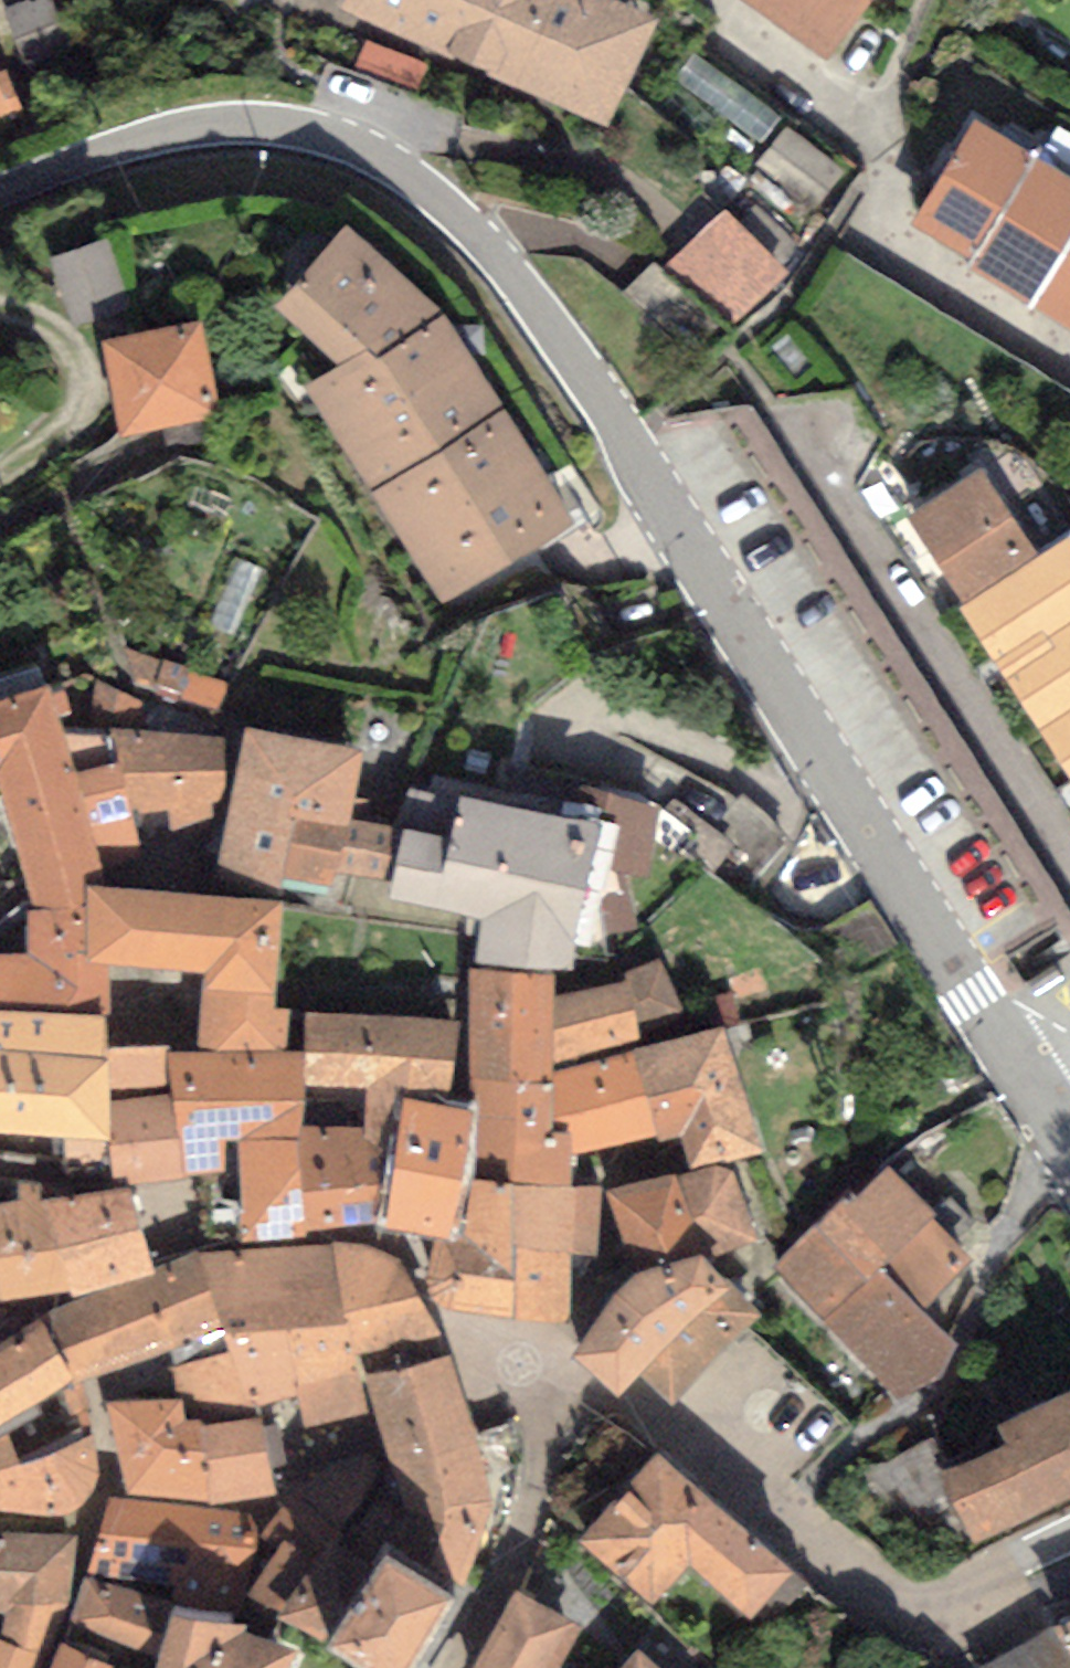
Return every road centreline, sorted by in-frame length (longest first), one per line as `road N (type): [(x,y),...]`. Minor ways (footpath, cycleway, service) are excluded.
road 1 (tertiary): [(1059,1127),(539,324),(448,213),(379,161),(309,129),(223,121),(144,140),(0,199)]
road 2 (residential): [(922,1618),(653,1421),(550,1389)]
road 3 (residential): [(550,1389),(533,1537),(463,1667)]
road 4 (residential): [(532,1378),(613,1253),(603,1165)]
road 5 (residential): [(1069,1600),(957,1647),(922,1618)]
road 6 (tertiary): [(922,1618),(1069,1554)]
road 7 (residential): [(532,1378),(461,1338),(432,1308)]

